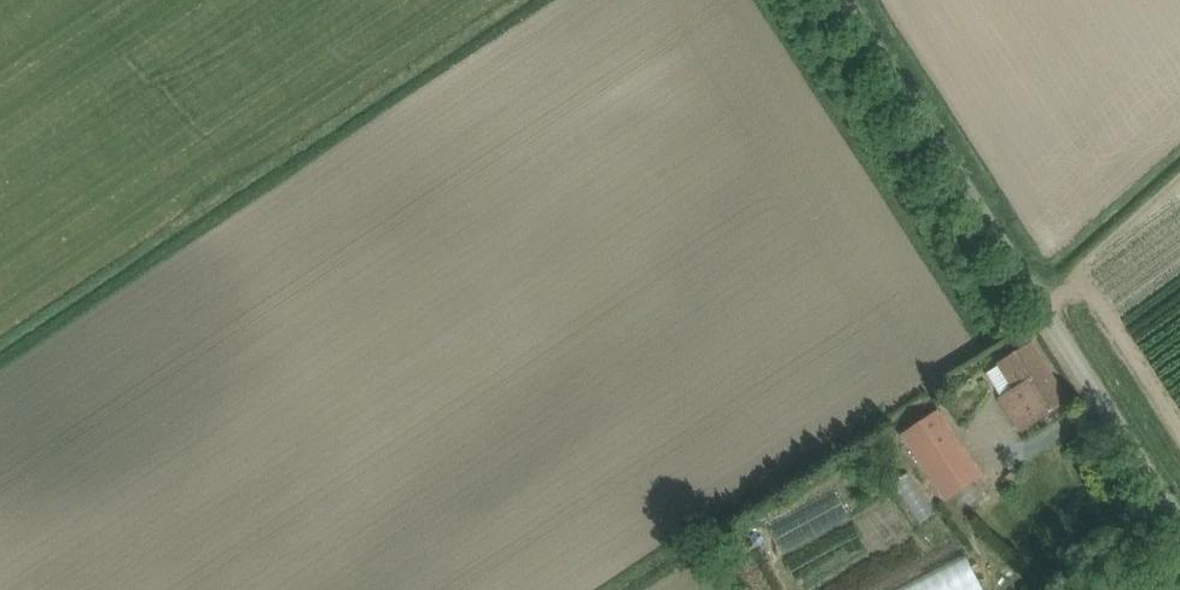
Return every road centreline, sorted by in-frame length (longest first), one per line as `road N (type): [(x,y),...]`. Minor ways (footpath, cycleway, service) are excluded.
road 1 (unclassified): [(1179,506),(847,0)]

